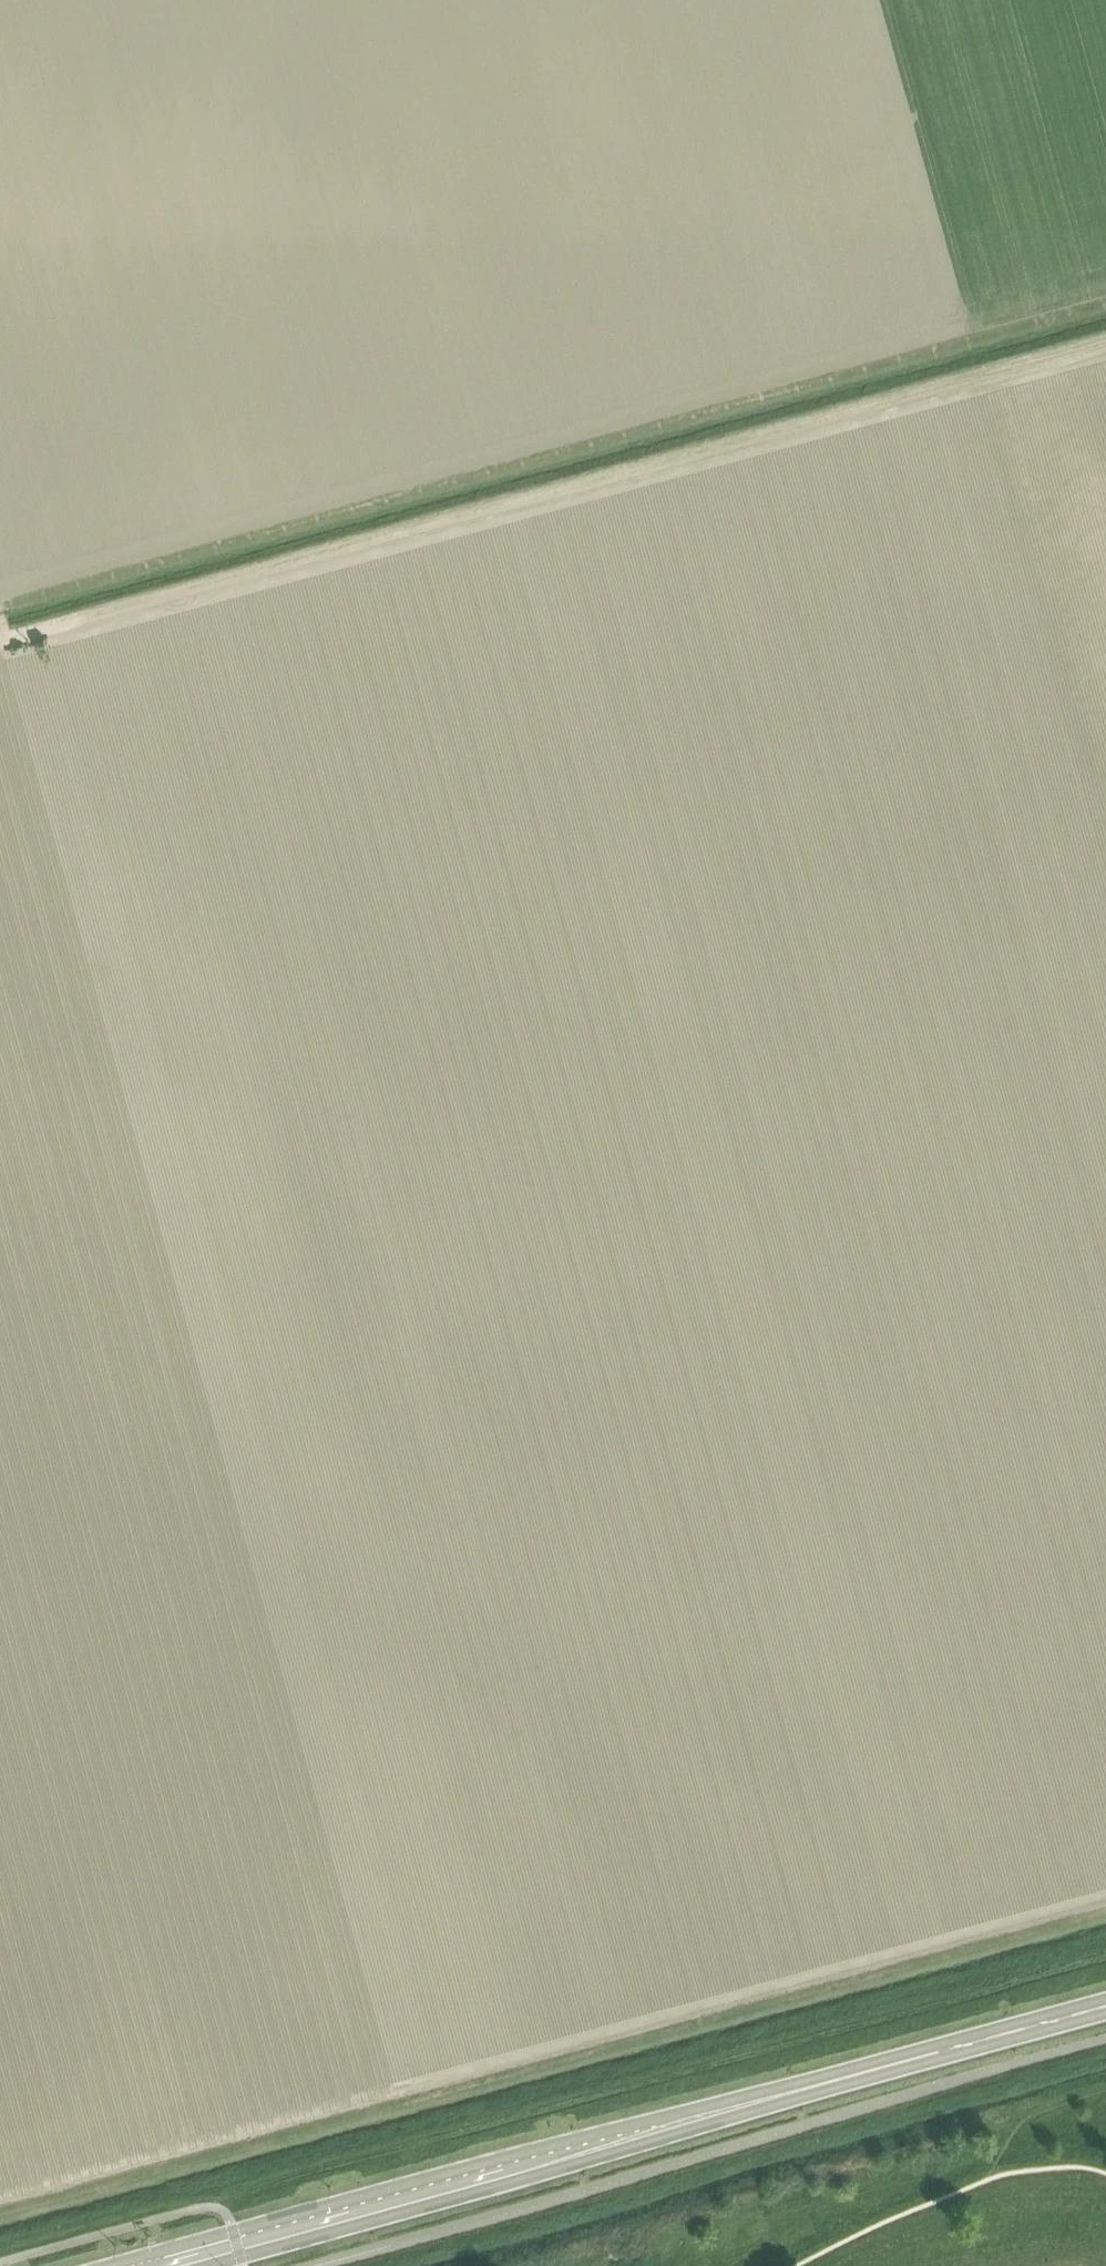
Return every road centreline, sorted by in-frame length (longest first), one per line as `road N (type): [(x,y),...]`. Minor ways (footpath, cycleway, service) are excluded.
road 1 (secondary): [(166,2265),(1105,2007)]

